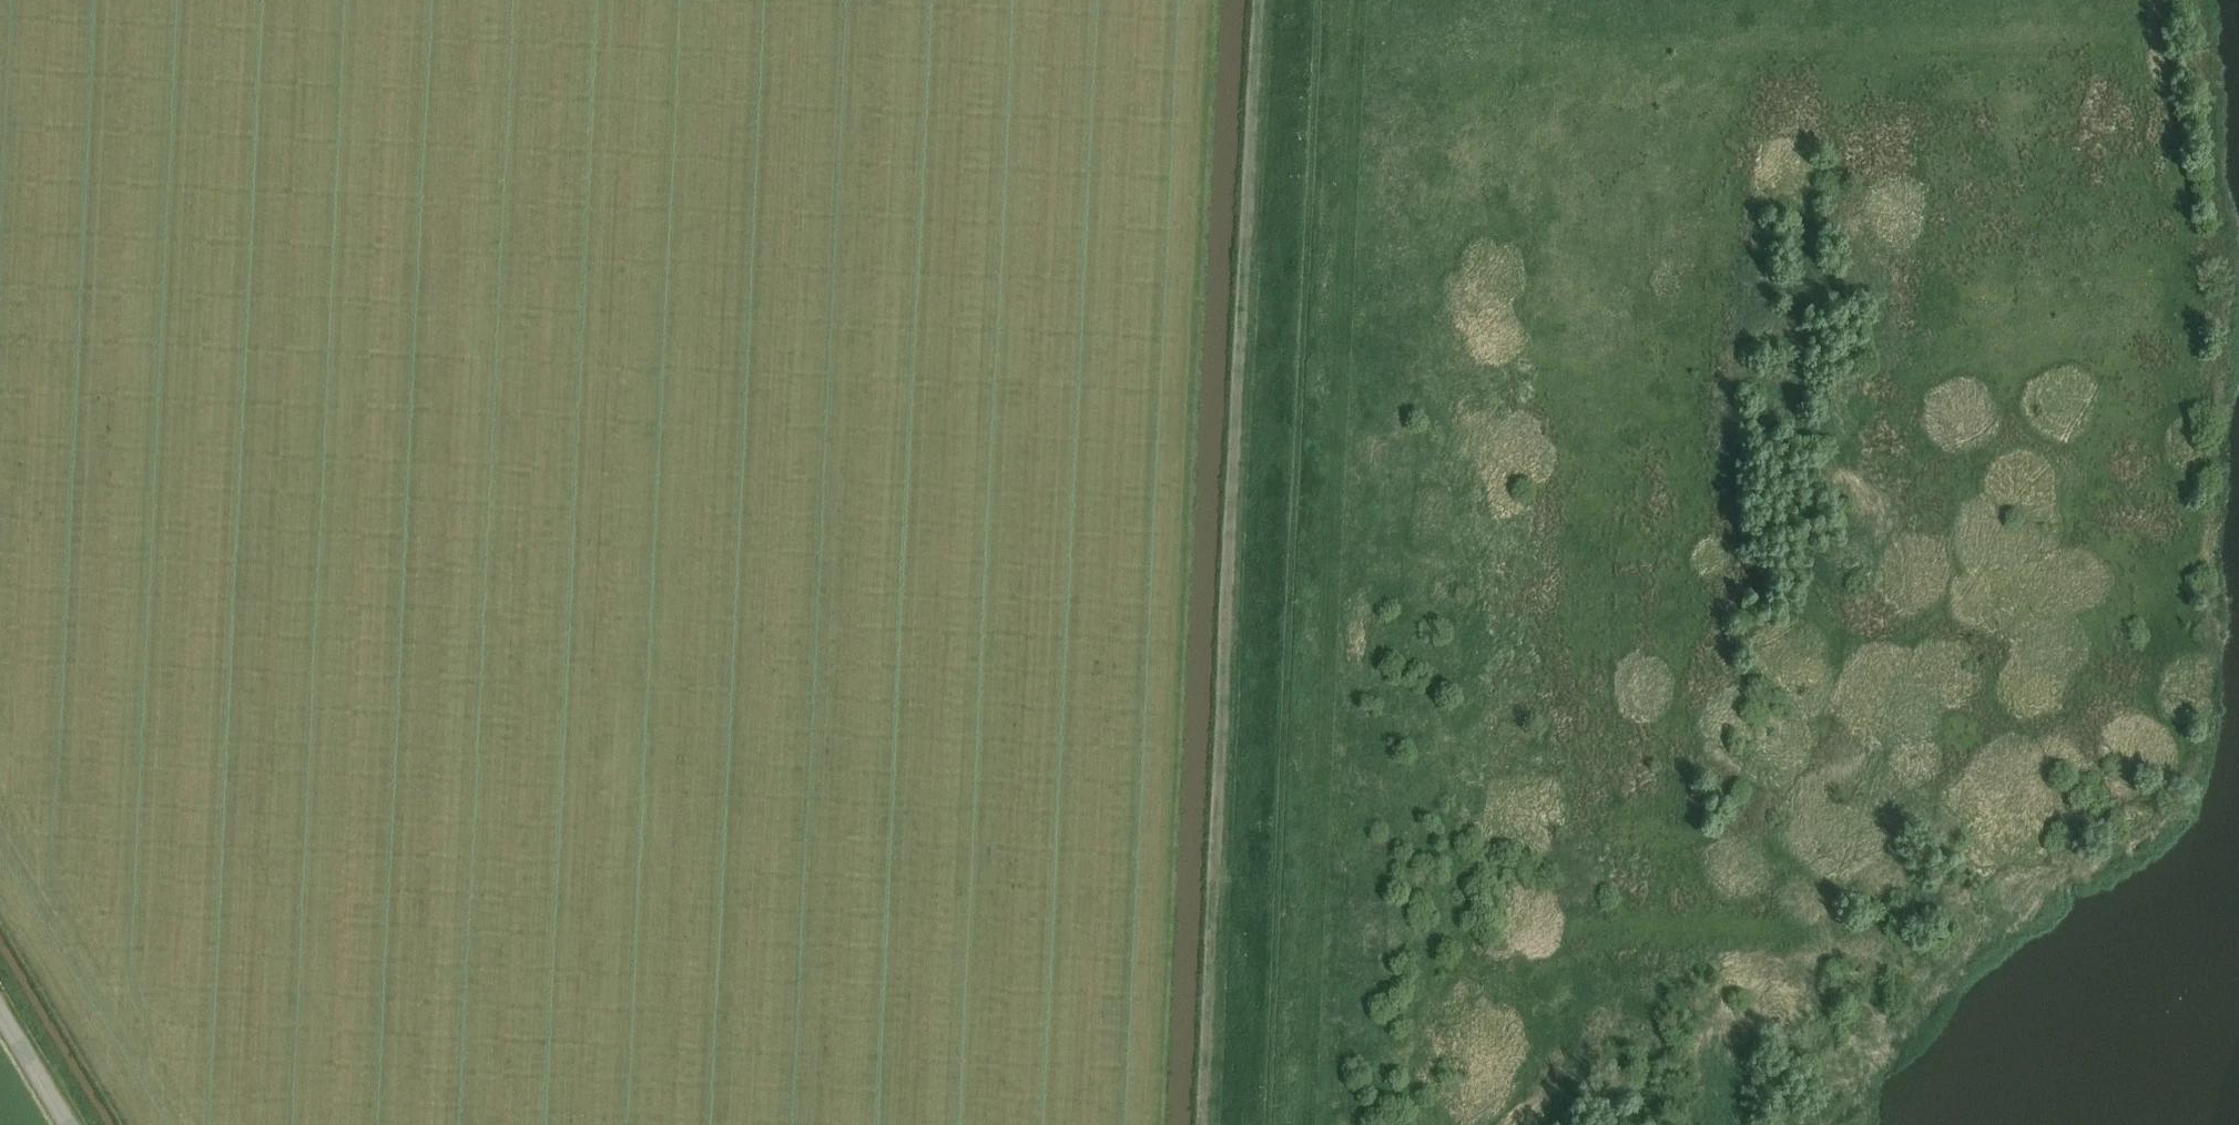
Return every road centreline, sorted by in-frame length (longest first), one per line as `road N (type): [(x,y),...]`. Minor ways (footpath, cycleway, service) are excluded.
road 1 (unclassified): [(68,1124),(0,1013)]

